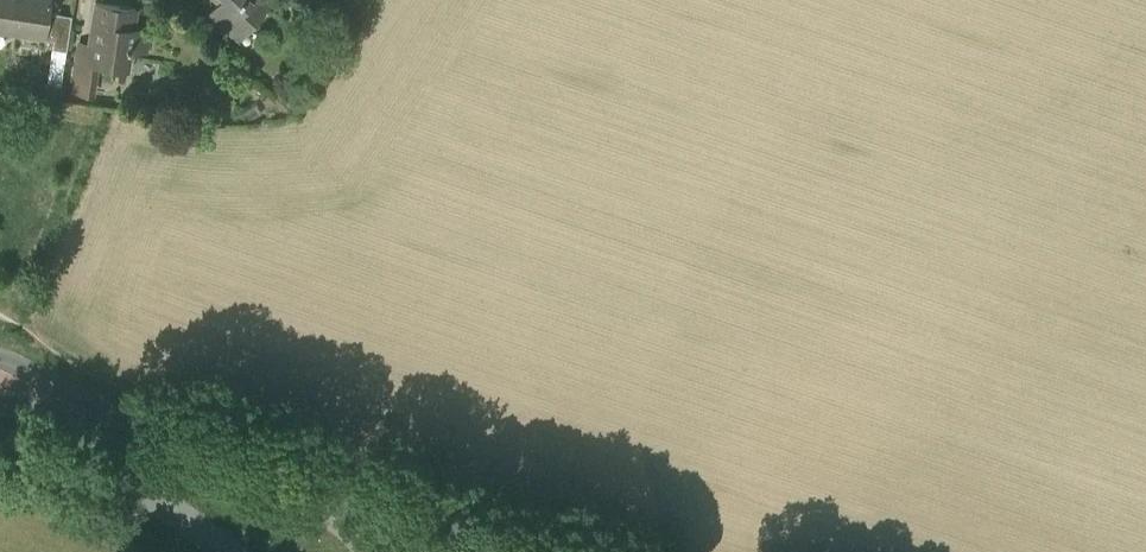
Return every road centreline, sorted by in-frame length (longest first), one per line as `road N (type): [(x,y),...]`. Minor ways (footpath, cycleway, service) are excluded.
road 1 (primary): [(494,551),(136,430)]
road 2 (unclassified): [(228,551),(115,474),(0,436)]
road 3 (primary): [(136,430),(0,358)]
road 4 (primary): [(0,406),(136,430)]

